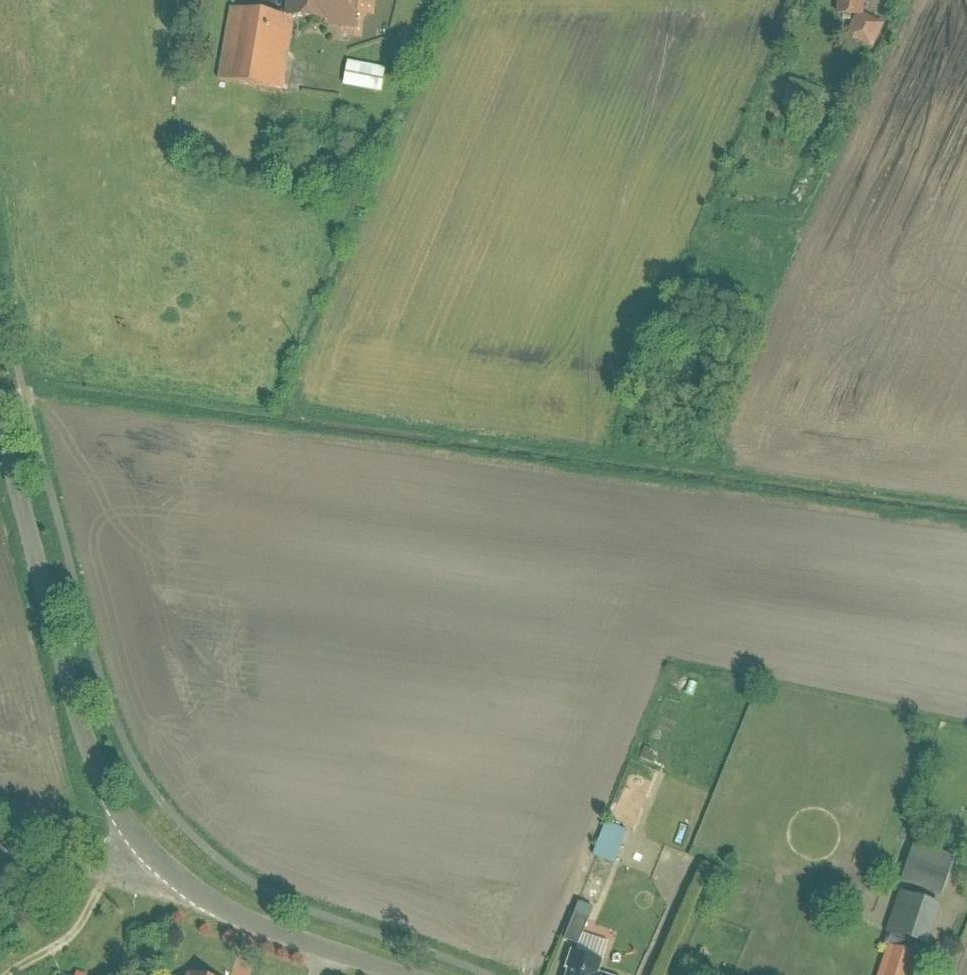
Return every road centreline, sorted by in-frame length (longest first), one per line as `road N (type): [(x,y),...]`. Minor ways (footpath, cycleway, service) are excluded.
road 1 (tertiary): [(0,430),(84,721),(116,805),(156,875),(241,917),(415,974)]

